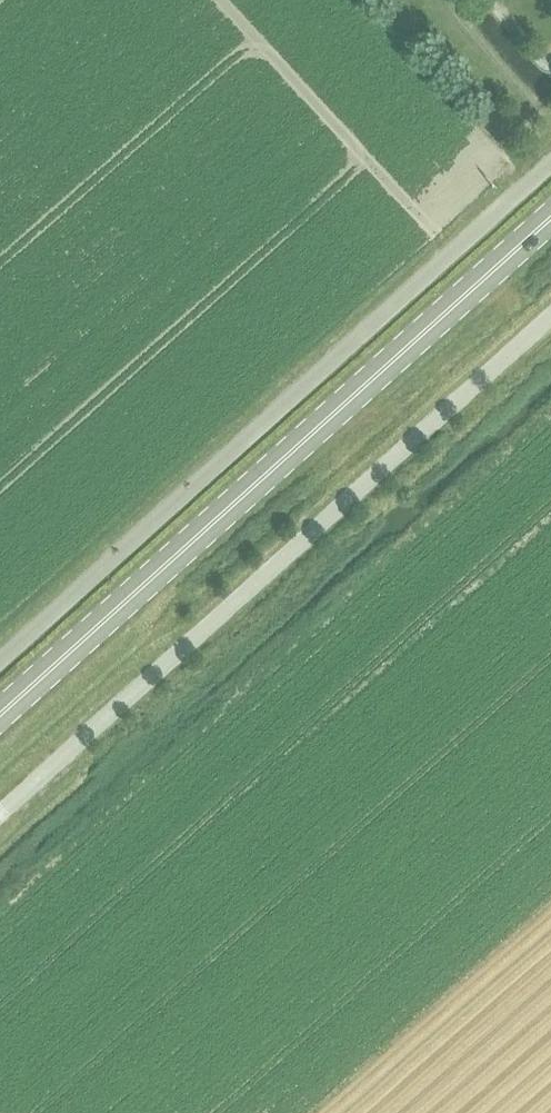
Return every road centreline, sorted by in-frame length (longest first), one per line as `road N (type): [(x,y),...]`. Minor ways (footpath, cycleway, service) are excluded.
road 1 (unclassified): [(0,814),(550,316)]
road 2 (unclassified): [(0,659),(550,164)]
road 3 (secondary): [(0,715),(550,222)]

